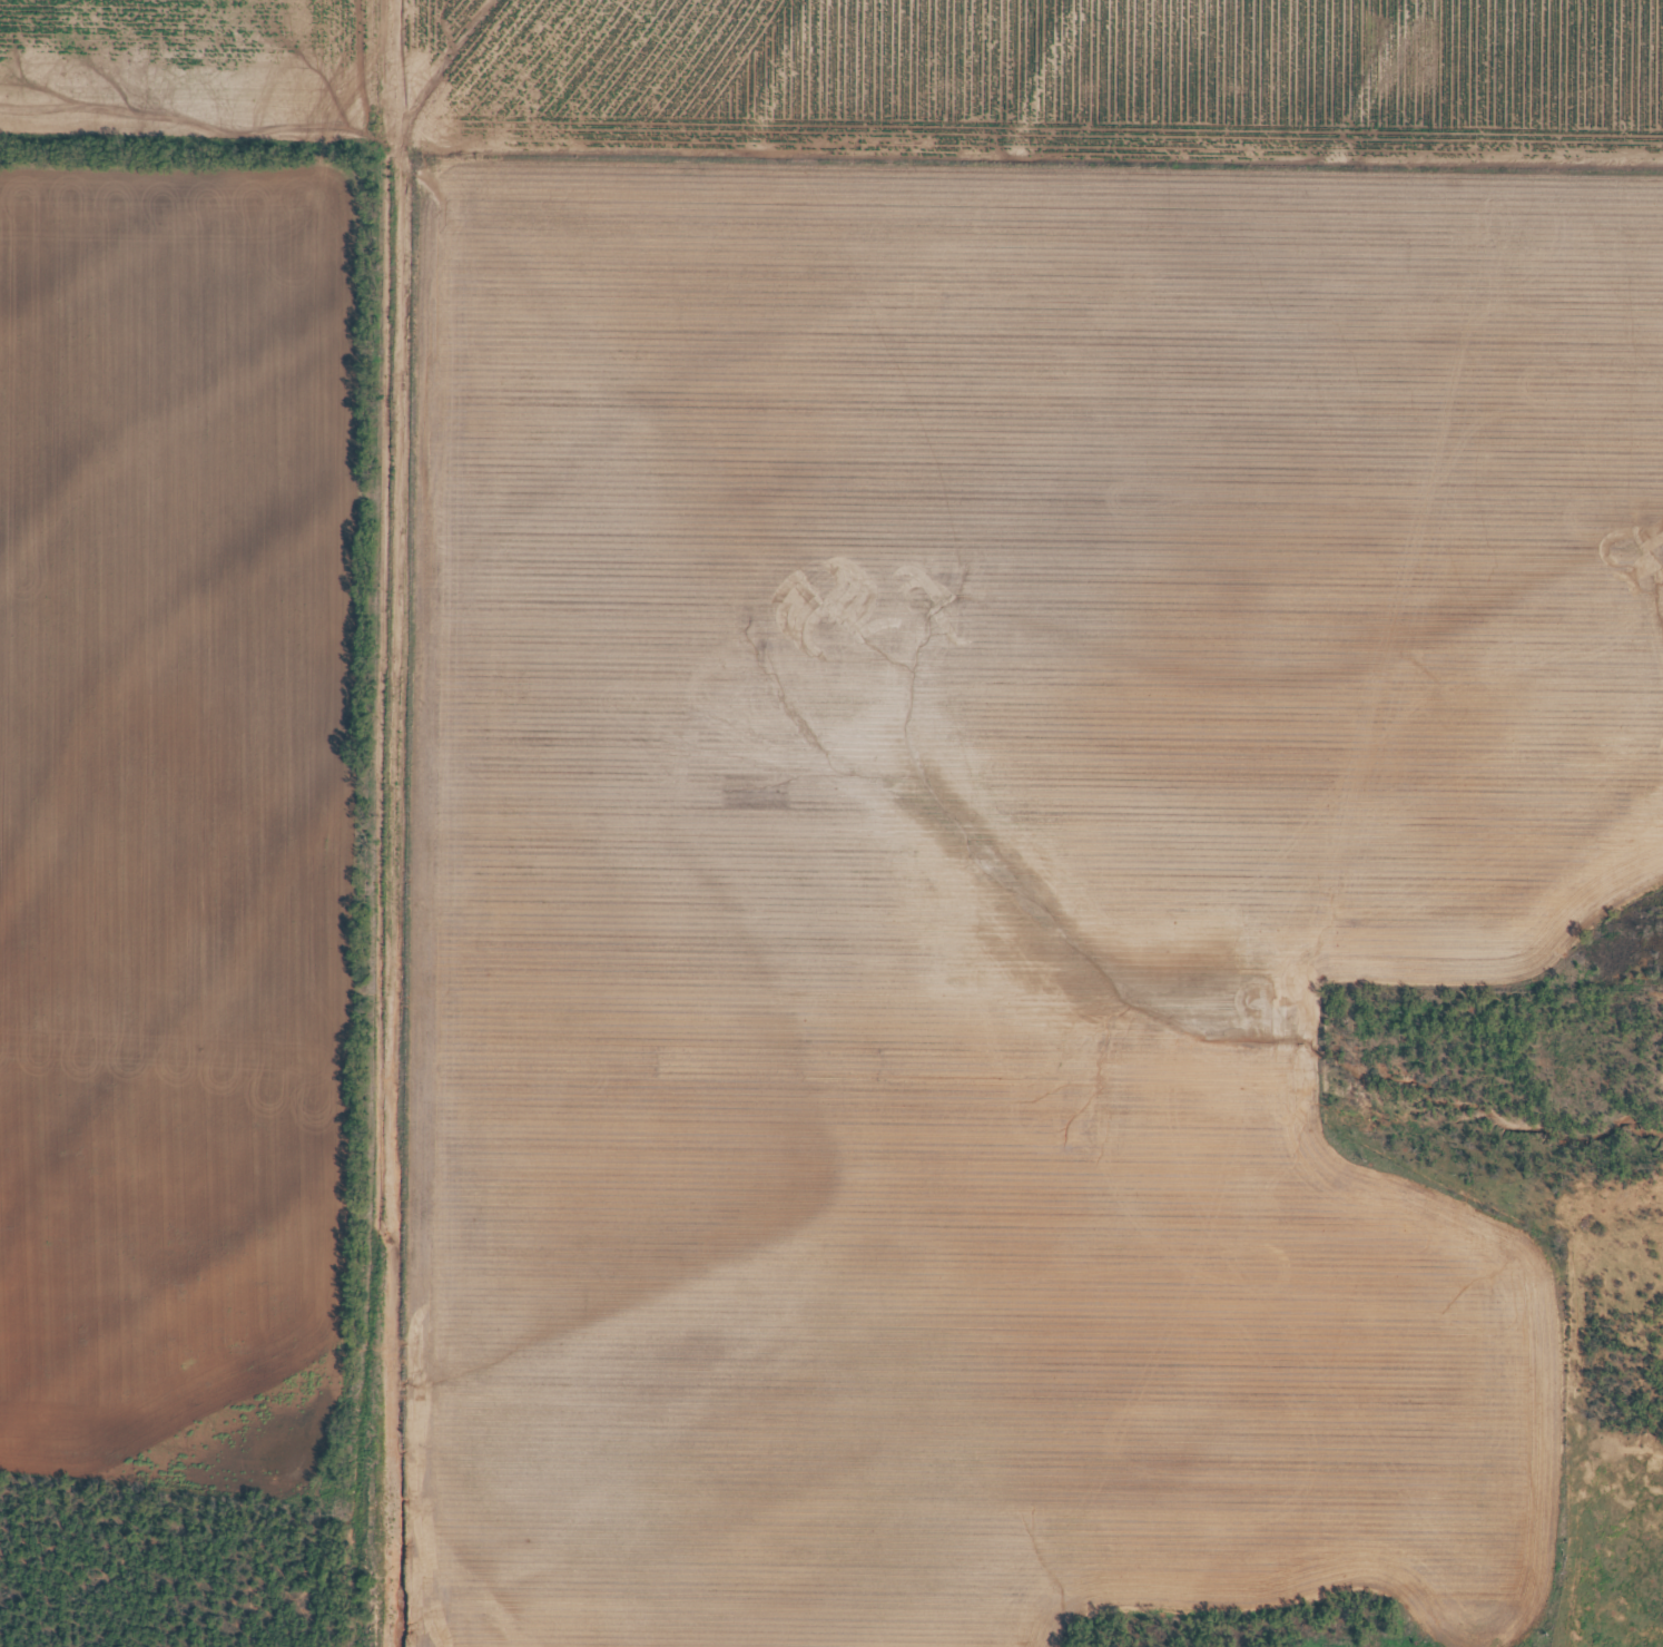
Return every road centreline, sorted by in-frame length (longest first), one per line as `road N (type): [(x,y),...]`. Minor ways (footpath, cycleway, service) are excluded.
road 1 (residential): [(373,1646),(355,1488),(366,157),(344,95),(349,0)]

